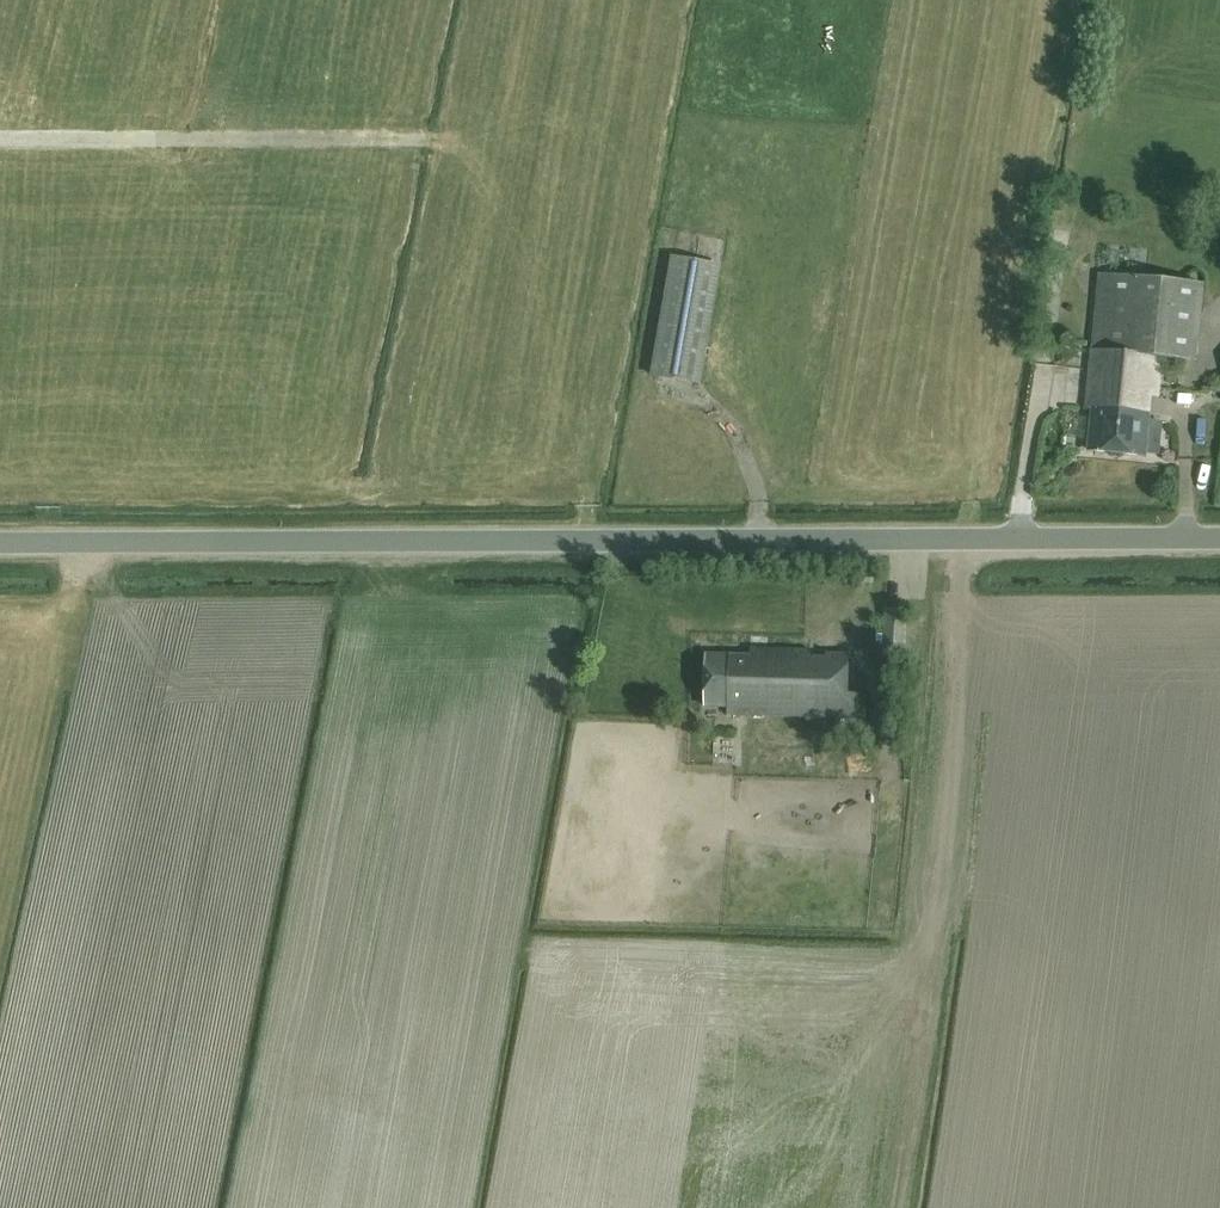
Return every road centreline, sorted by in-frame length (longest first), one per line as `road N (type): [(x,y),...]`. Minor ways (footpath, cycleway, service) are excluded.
road 1 (unclassified): [(1219,538),(0,542)]

